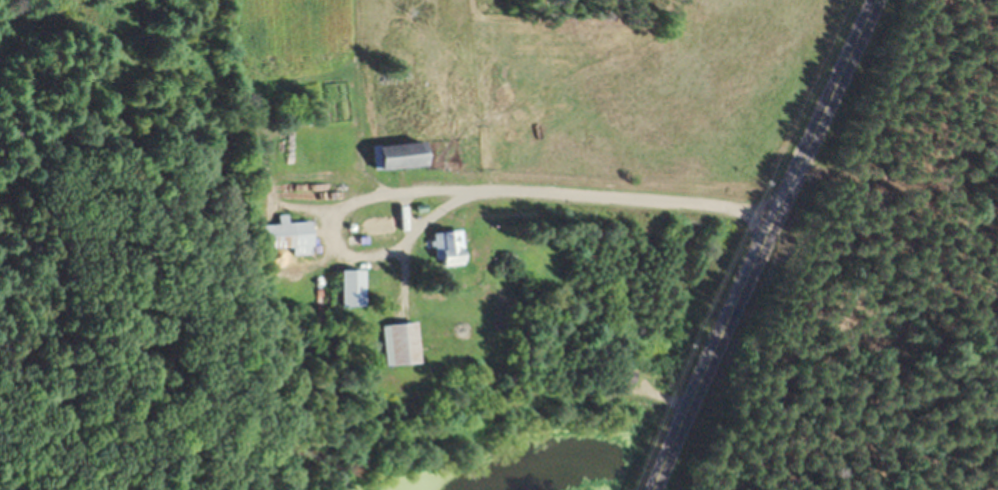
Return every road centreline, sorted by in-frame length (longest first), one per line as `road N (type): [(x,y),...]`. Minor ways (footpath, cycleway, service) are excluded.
road 1 (tertiary): [(649,489),(874,0)]
road 2 (residential): [(769,225),(709,211),(426,193)]
road 3 (residential): [(997,226),(769,225)]

